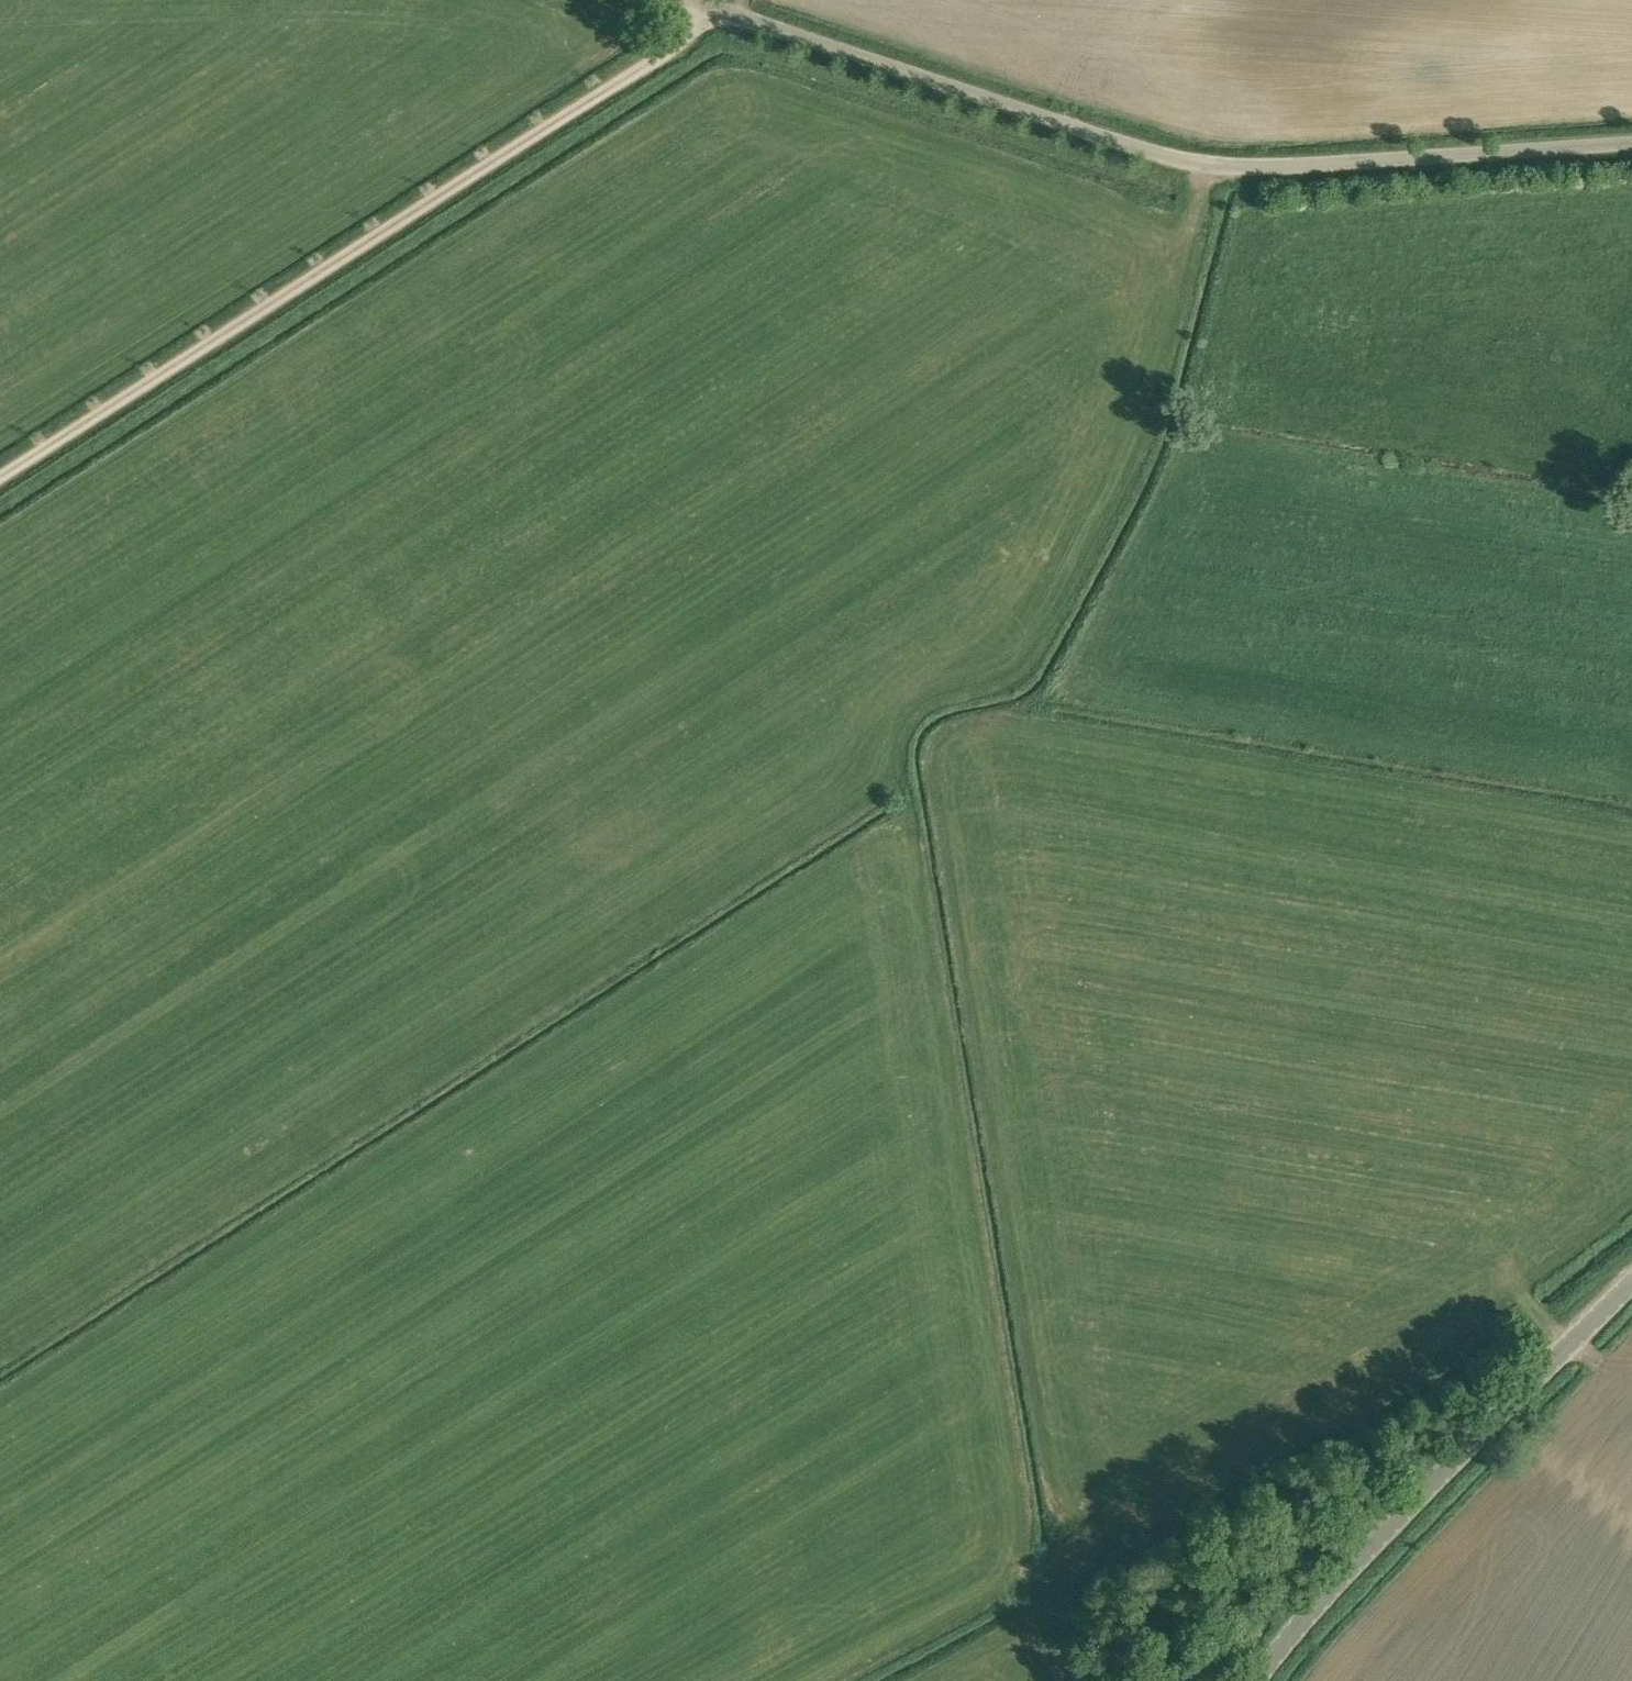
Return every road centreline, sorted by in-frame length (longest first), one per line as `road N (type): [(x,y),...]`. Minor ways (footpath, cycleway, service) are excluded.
road 1 (unclassified): [(690,0),(1216,165),(1631,142)]
road 2 (track): [(0,478),(743,0)]
road 3 (unclassified): [(1255,1680),(1340,1578),(1631,1283)]

